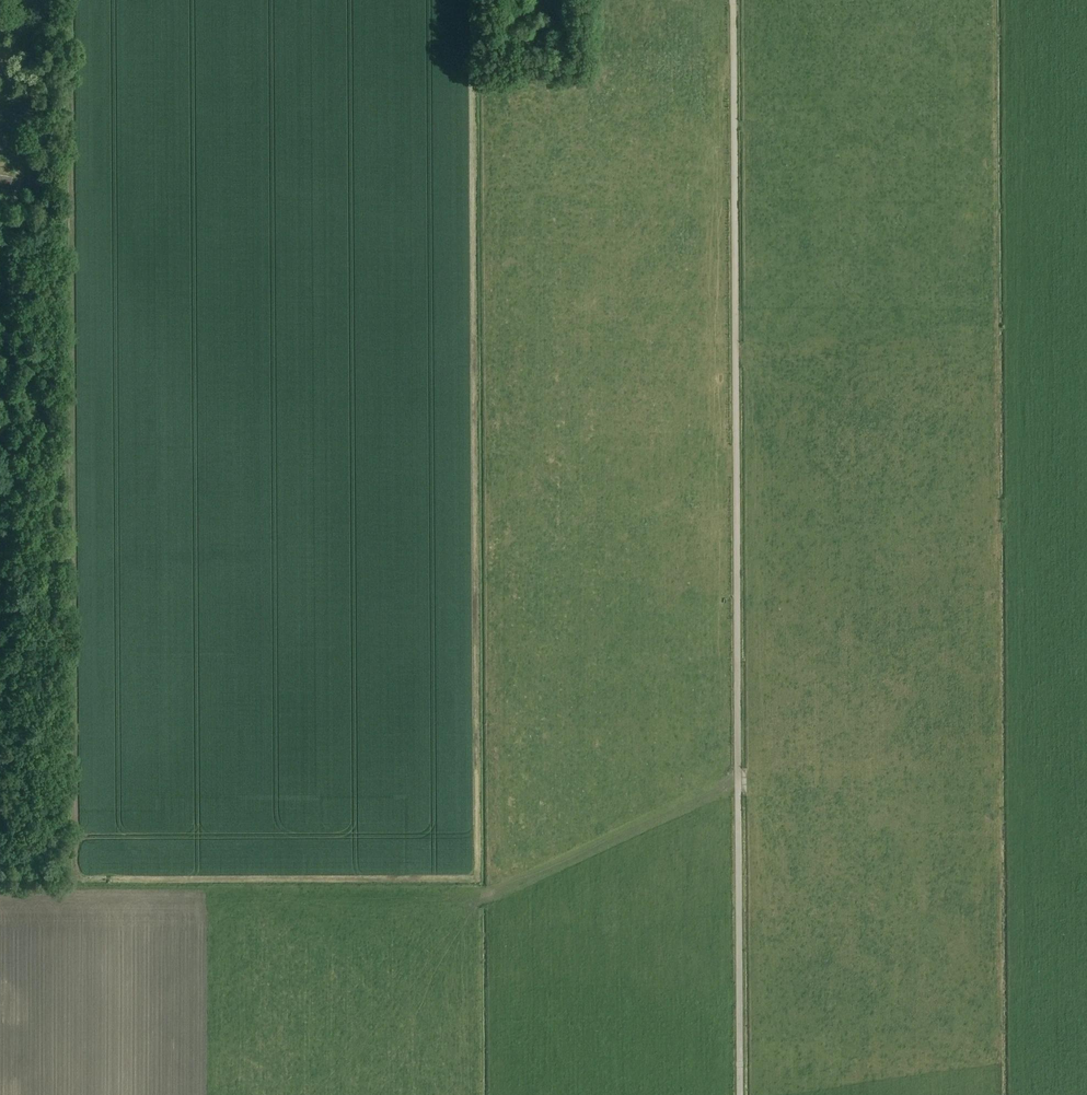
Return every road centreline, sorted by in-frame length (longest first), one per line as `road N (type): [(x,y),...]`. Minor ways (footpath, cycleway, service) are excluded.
road 1 (track): [(740,1094),(734,0)]

